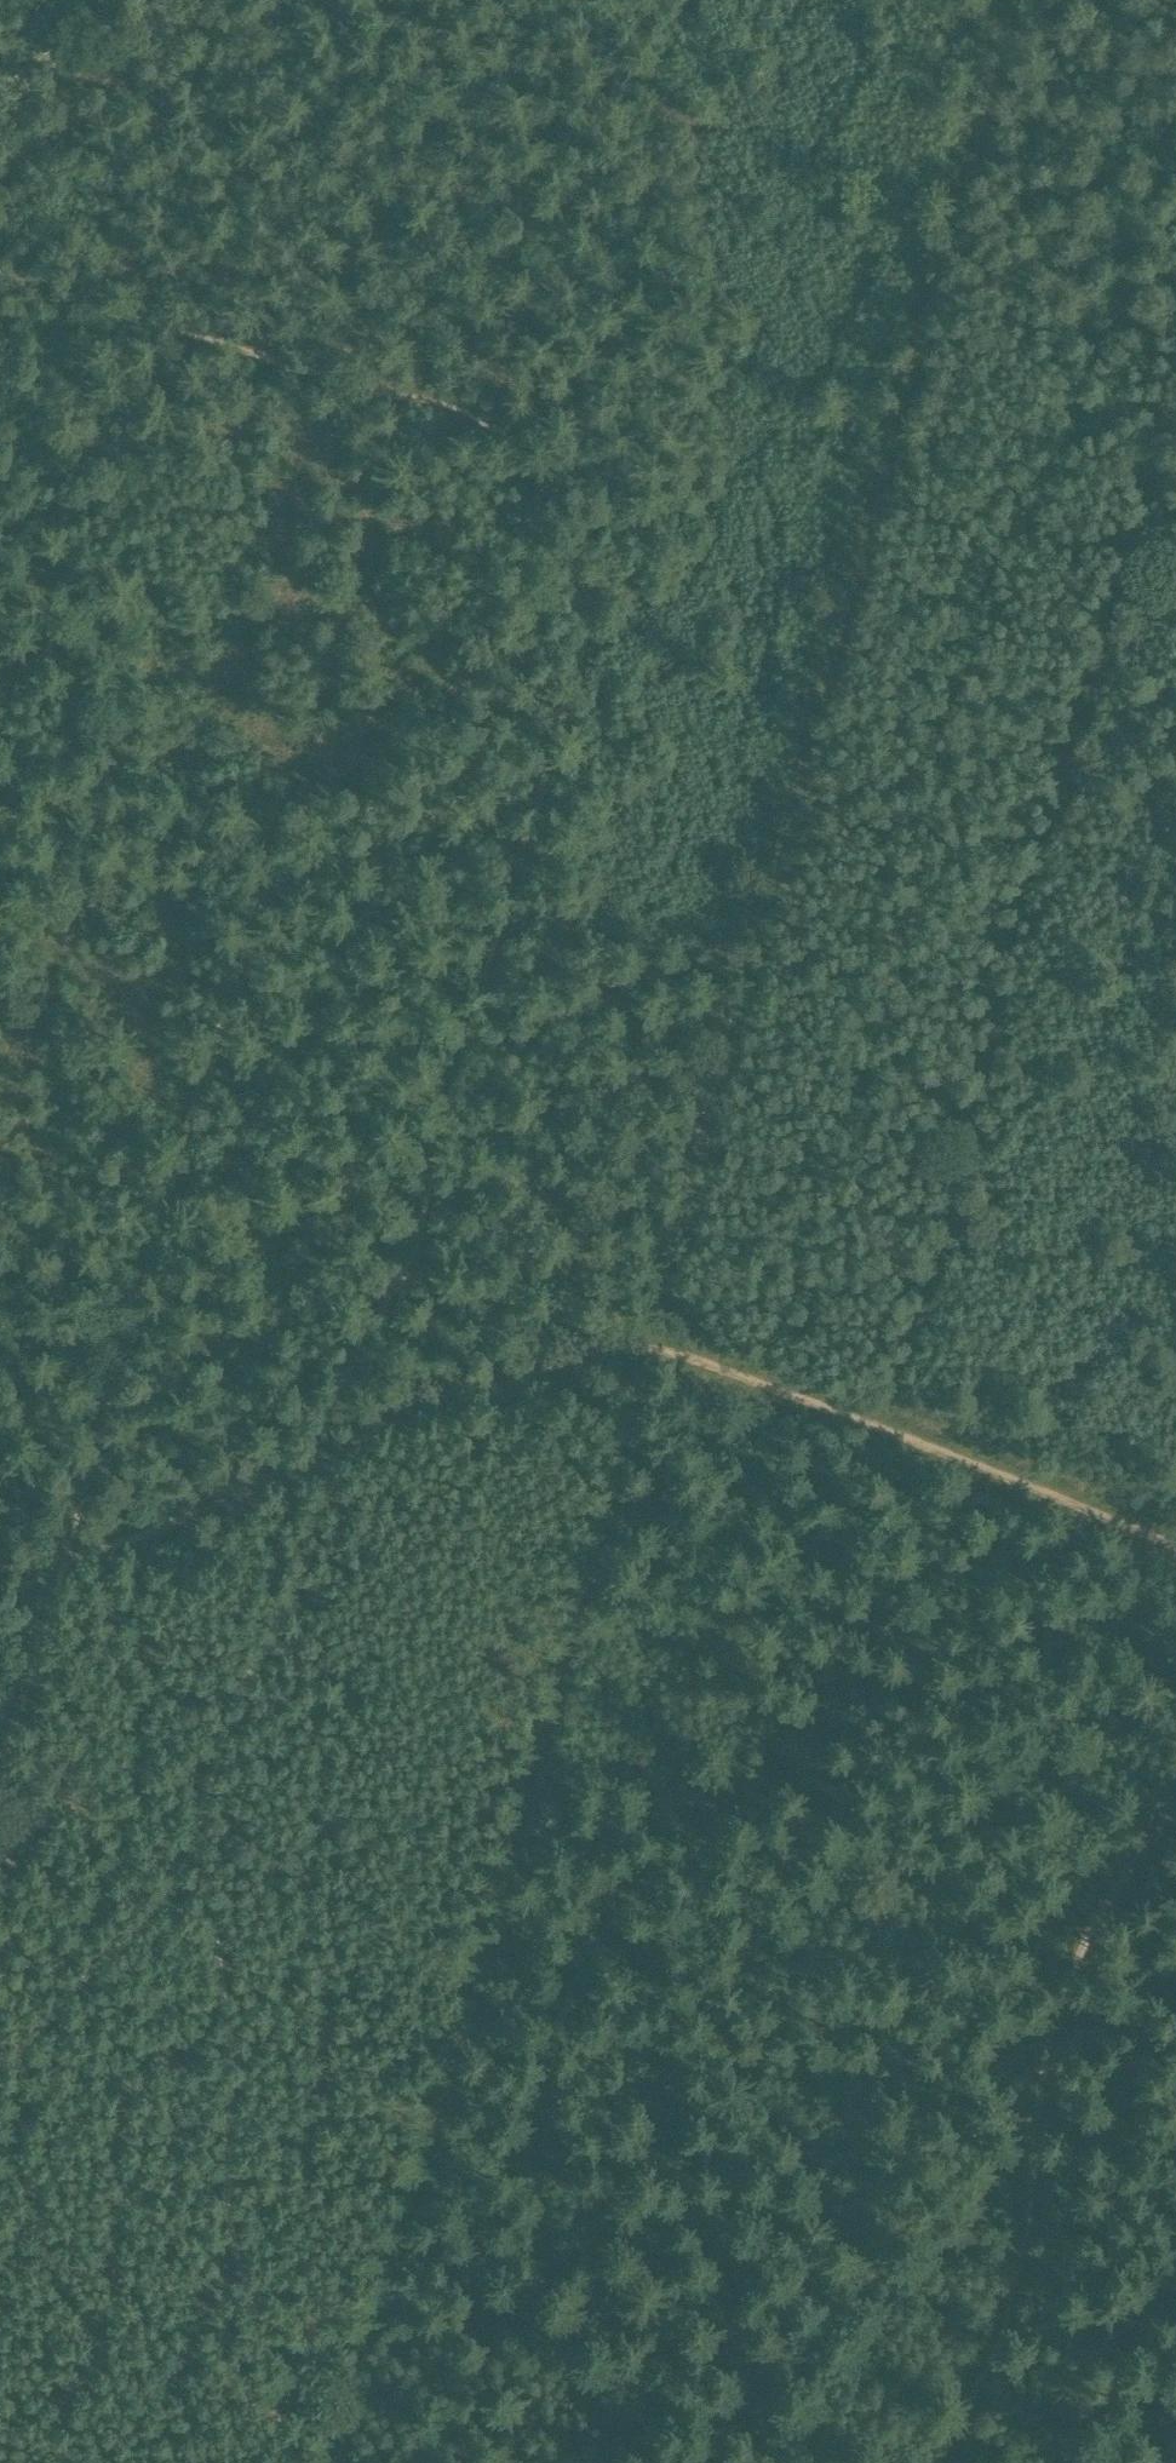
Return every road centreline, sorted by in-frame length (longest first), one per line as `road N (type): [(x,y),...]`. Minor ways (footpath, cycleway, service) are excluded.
road 1 (track): [(0,269),(490,412),(563,488),(597,579),(469,1012),(396,1308),(349,1442)]
road 2 (track): [(0,1570),(109,1546),(580,1351),(644,1346),(859,1416),(1175,1546)]
road 3 (track): [(302,2462),(269,2416),(226,2224),(223,2076),(198,1877),(202,1807),(251,1666),(306,1570),(349,1442)]
road 4 (track): [(1175,1805),(1091,1927),(1062,2010),(1038,2112),(1026,2244),(998,2364),(949,2462)]
road 5 (unclassified): [(0,97),(128,0)]

